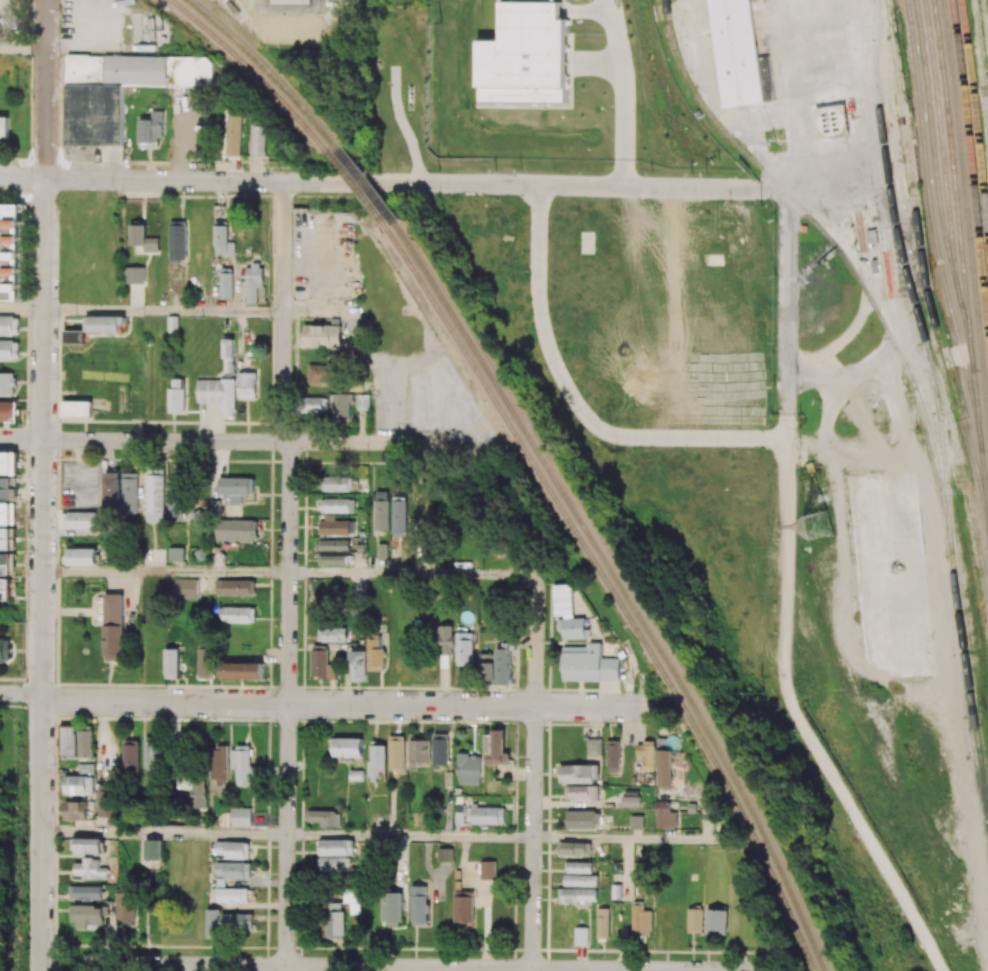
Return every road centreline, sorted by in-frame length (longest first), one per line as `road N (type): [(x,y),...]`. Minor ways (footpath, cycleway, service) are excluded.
road 1 (tertiary): [(46,179),(40,970)]
road 2 (residential): [(285,182),(286,970)]
road 3 (residential): [(747,970),(40,963)]
road 4 (residential): [(654,708),(42,699)]
road 5 (residential): [(626,187),(46,179)]
road 6 (residential): [(455,452),(521,551),(537,597),(533,970)]
road 7 (residential): [(455,452),(432,444),(0,440)]
road 8 (residential): [(874,719),(884,735),(906,870),(976,970)]
road 9 (residential): [(788,440),(787,629),(797,673)]
road 10 (residential): [(540,186),(542,324),(580,409)]
road 11 (residential): [(788,440),(625,436),(580,409)]
road 12 (residential): [(781,203),(789,224),(789,417)]
road 13 (tertiary): [(48,0),(46,179)]
road 14 (residential): [(781,203),(757,190),(626,187)]

